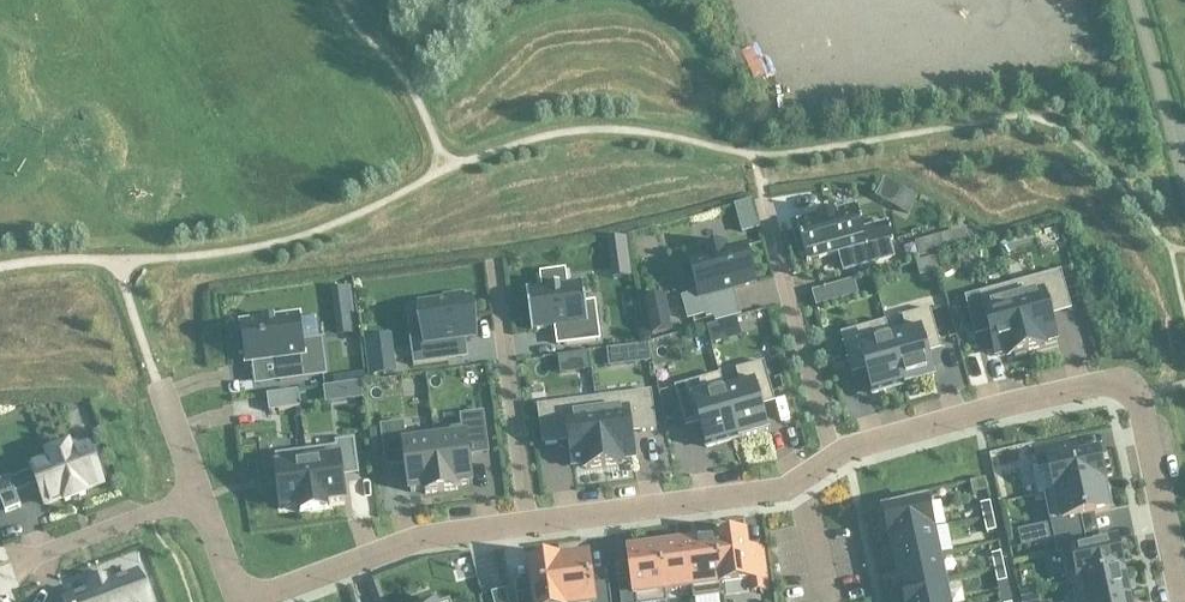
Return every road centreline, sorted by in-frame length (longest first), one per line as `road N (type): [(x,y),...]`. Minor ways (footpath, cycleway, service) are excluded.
road 1 (residential): [(1184,601),(1142,409),(1121,383),(1093,383),(831,452)]
road 2 (residential): [(529,519),(391,548),(257,601)]
road 3 (residential): [(803,476),(784,490),(529,519)]
road 4 (residential): [(831,452),(762,201)]
road 5 (unclassified): [(1184,186),(1134,0)]
road 6 (residential): [(198,491),(21,560)]
road 7 (residential): [(529,519),(514,378)]
road 8 (residential): [(803,476),(828,601)]

